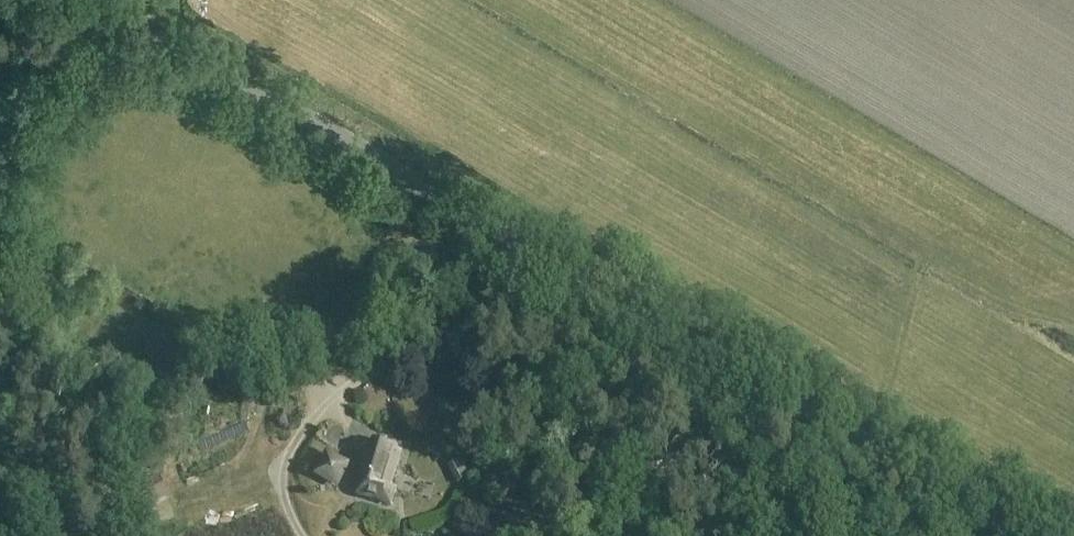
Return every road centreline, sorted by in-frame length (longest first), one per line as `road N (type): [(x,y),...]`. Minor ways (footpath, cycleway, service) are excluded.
road 1 (tertiary): [(1029,535),(97,0)]

